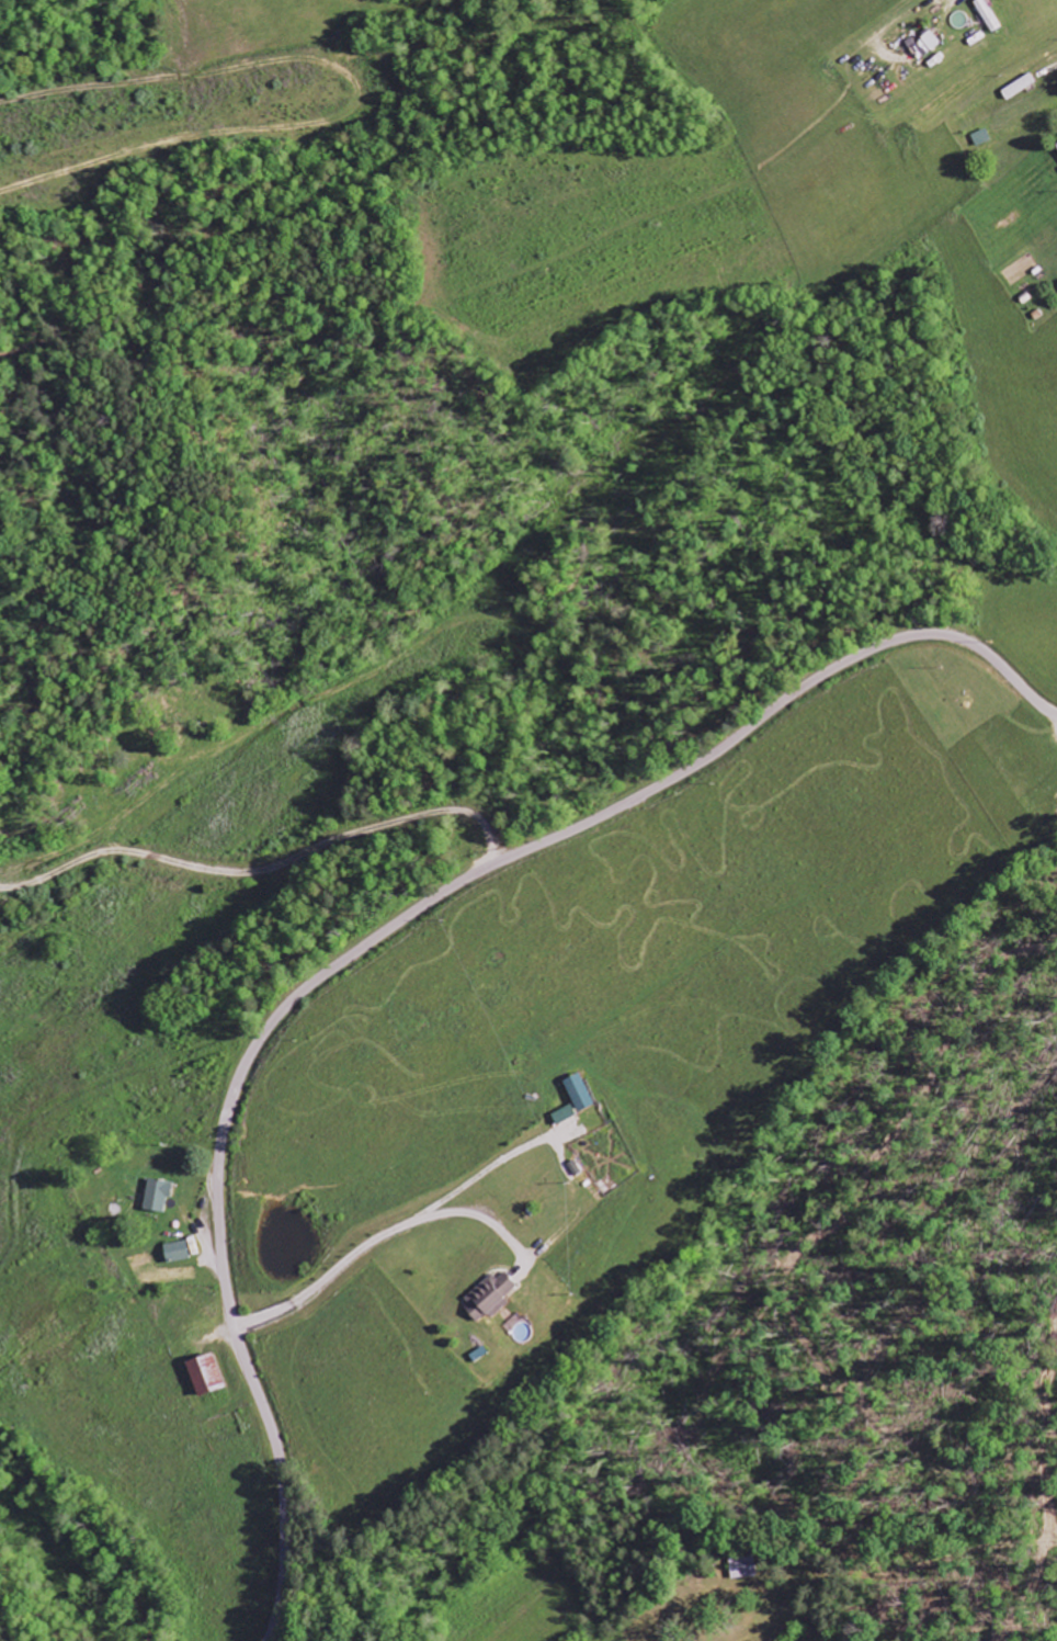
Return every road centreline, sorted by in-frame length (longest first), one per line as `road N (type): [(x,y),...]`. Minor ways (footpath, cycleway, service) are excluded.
road 1 (residential): [(1056,713),(969,644),(924,634),(878,646),(812,680),(694,767),(431,898),(277,1012),(237,1079),(216,1180),(226,1291),(283,1501),(282,1577),(269,1640)]

